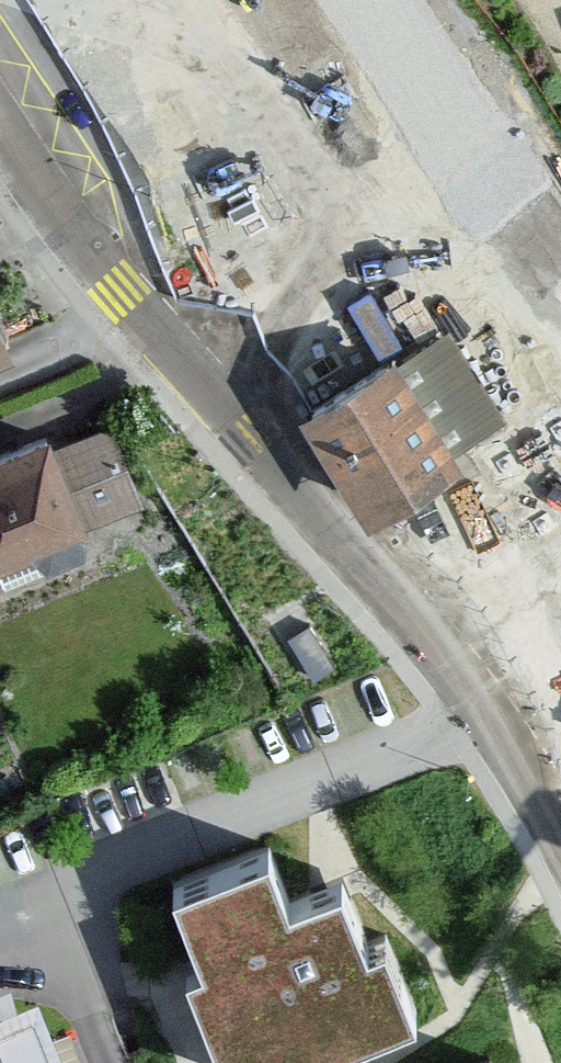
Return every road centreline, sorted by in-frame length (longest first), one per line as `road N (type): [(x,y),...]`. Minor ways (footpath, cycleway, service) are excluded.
road 1 (residential): [(0,153),(126,319),(511,746),(560,853)]
road 2 (residential): [(101,1062),(37,903)]

